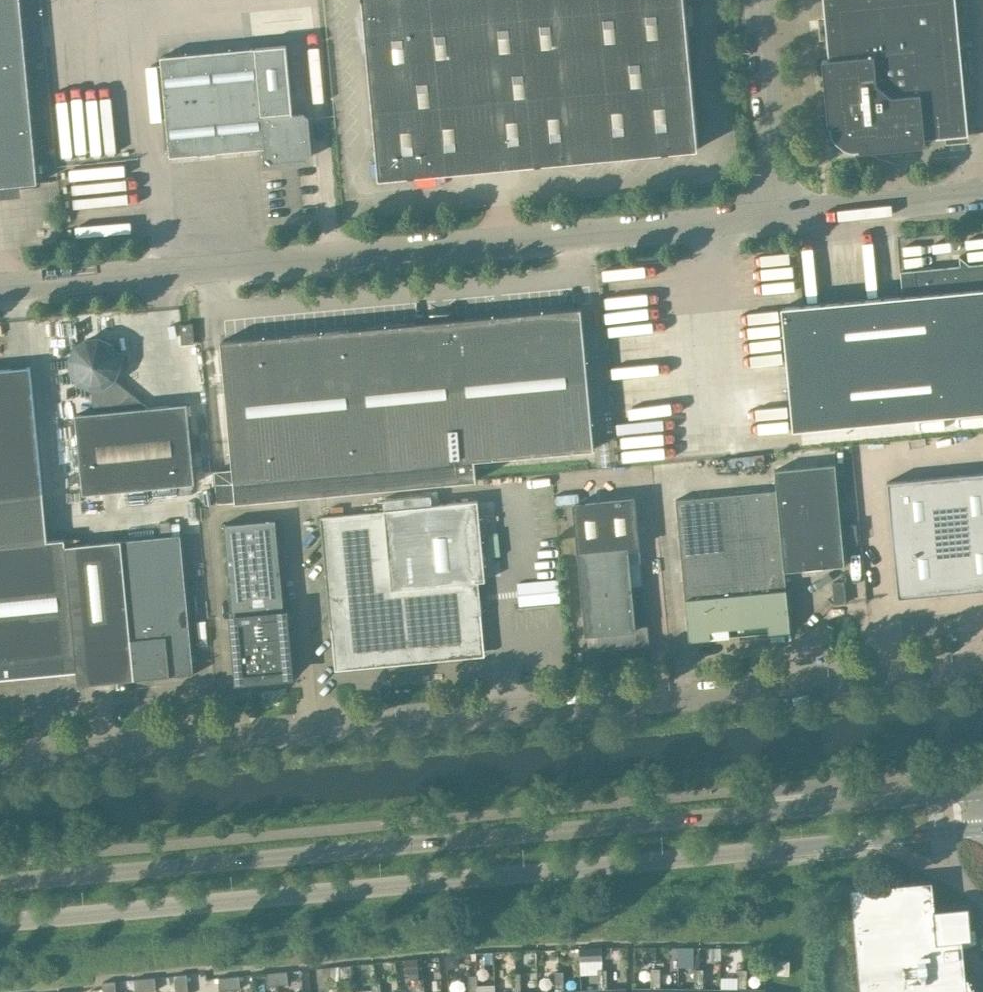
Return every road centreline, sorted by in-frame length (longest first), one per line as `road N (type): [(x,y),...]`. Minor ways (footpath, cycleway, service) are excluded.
road 1 (secondary): [(0,922),(982,827)]
road 2 (unclassified): [(0,763),(982,670)]
road 3 (secondary): [(982,791),(0,882)]
road 4 (unclassified): [(0,288),(777,215)]
road 5 (unclassified): [(777,215),(758,0)]
road 6 (unclassified): [(777,215),(982,196)]

